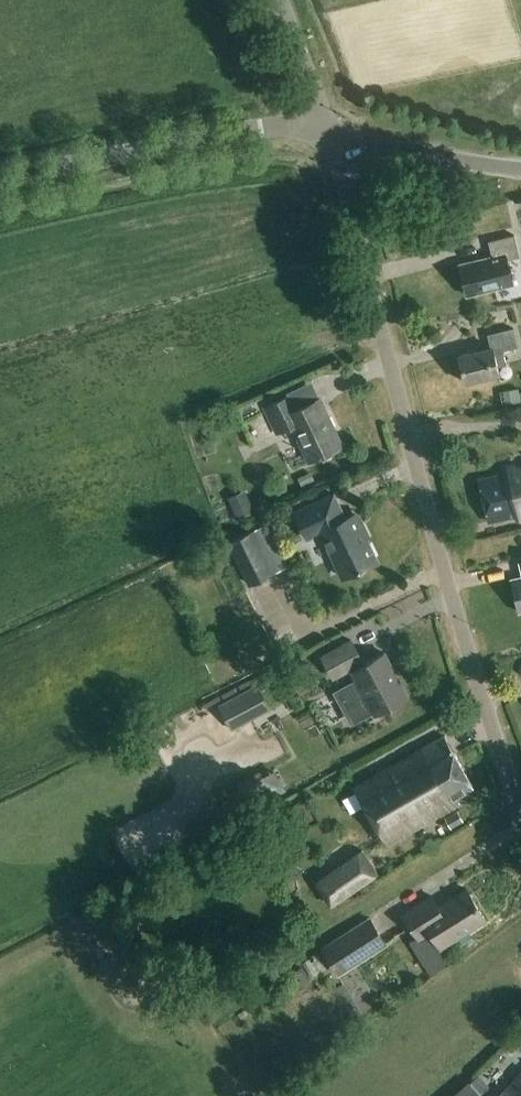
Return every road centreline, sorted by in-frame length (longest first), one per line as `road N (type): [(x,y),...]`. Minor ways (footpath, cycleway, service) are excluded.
road 1 (residential): [(322,129),(341,167),(454,607),(520,809)]
road 2 (tertiary): [(0,182),(262,127),(322,129)]
road 3 (tertiary): [(520,171),(322,129)]
road 4 (unclassified): [(322,129),(311,76),(279,0)]

